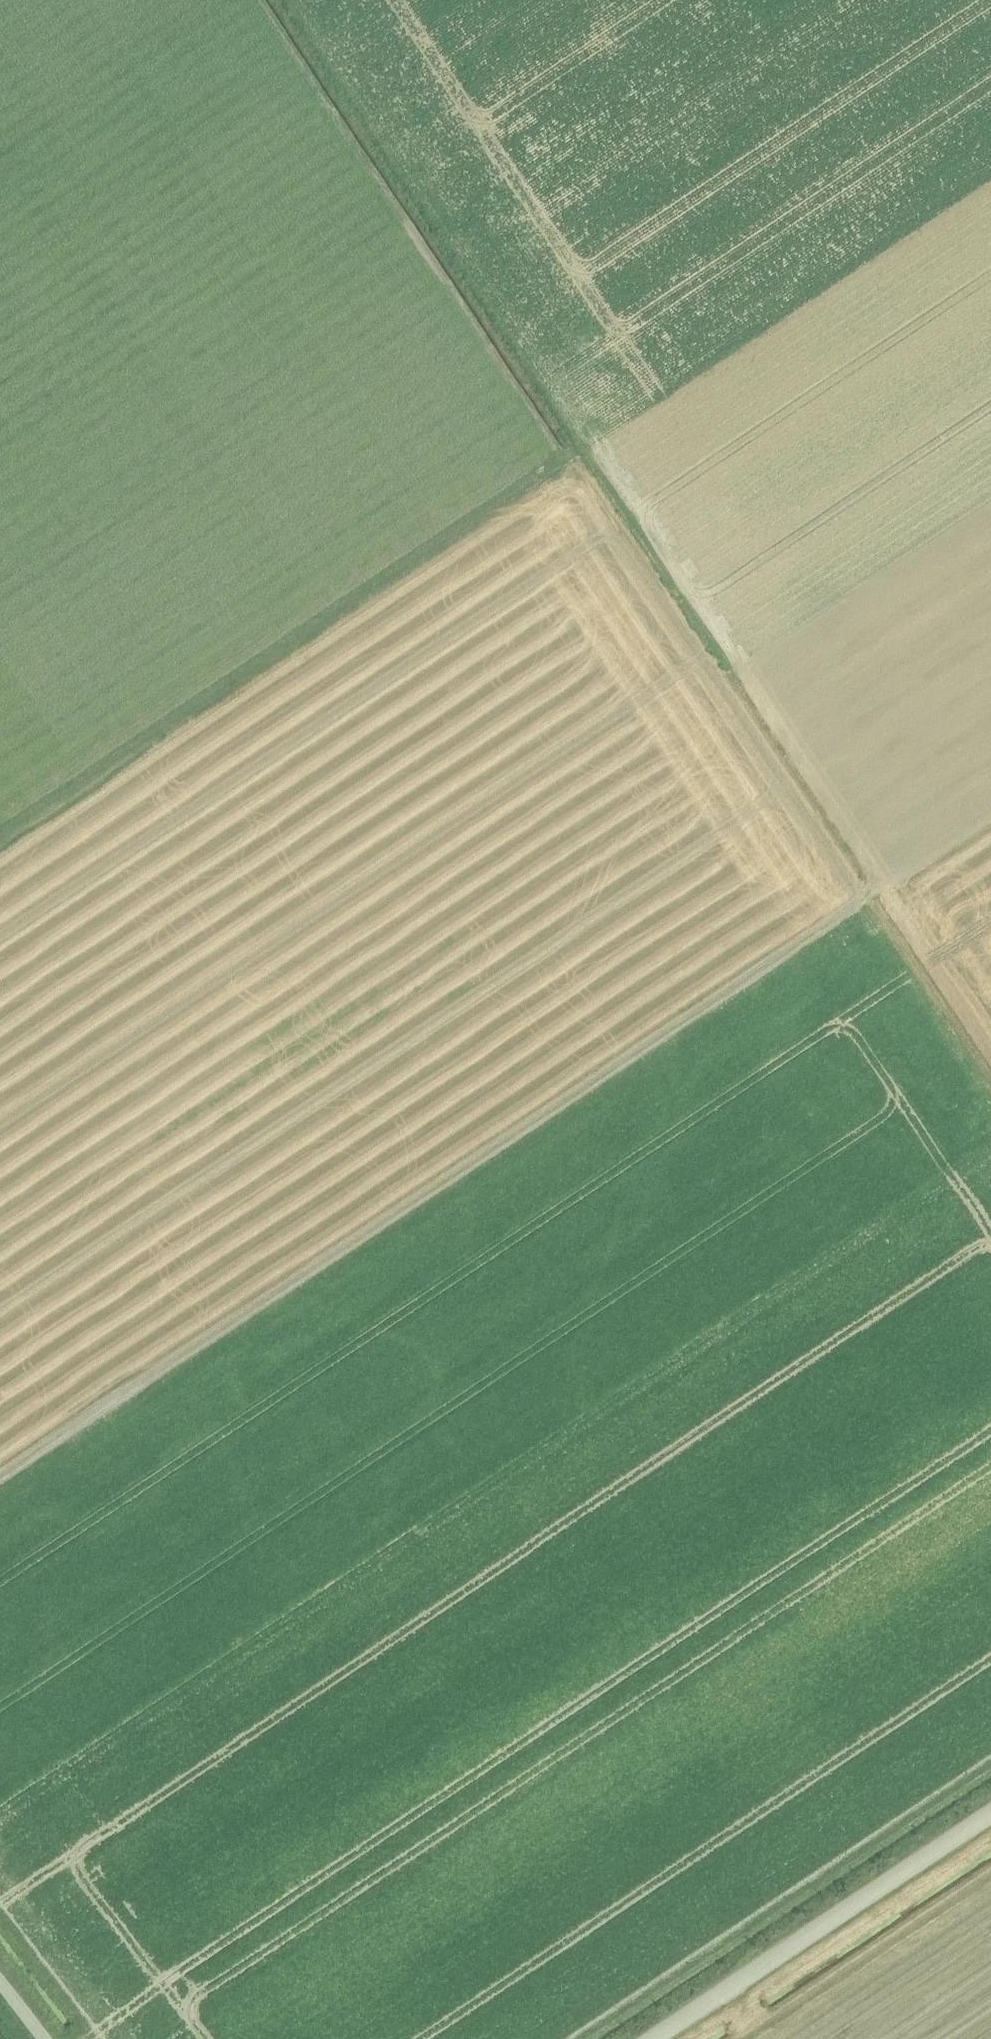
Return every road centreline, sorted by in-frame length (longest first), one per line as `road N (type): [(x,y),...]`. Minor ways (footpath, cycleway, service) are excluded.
road 1 (unclassified): [(653,2038),(990,1813)]

